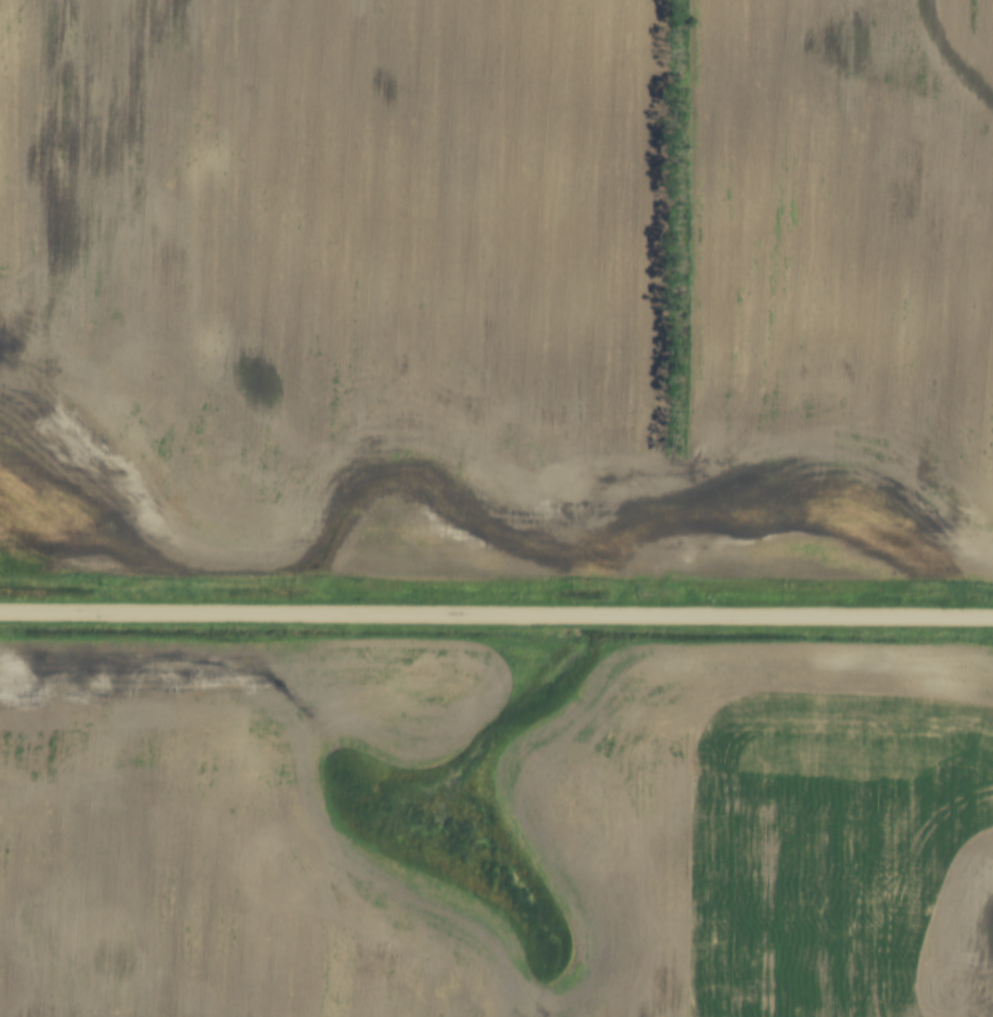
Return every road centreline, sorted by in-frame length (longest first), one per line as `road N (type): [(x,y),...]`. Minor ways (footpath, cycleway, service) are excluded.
road 1 (residential): [(0,614),(992,617)]

